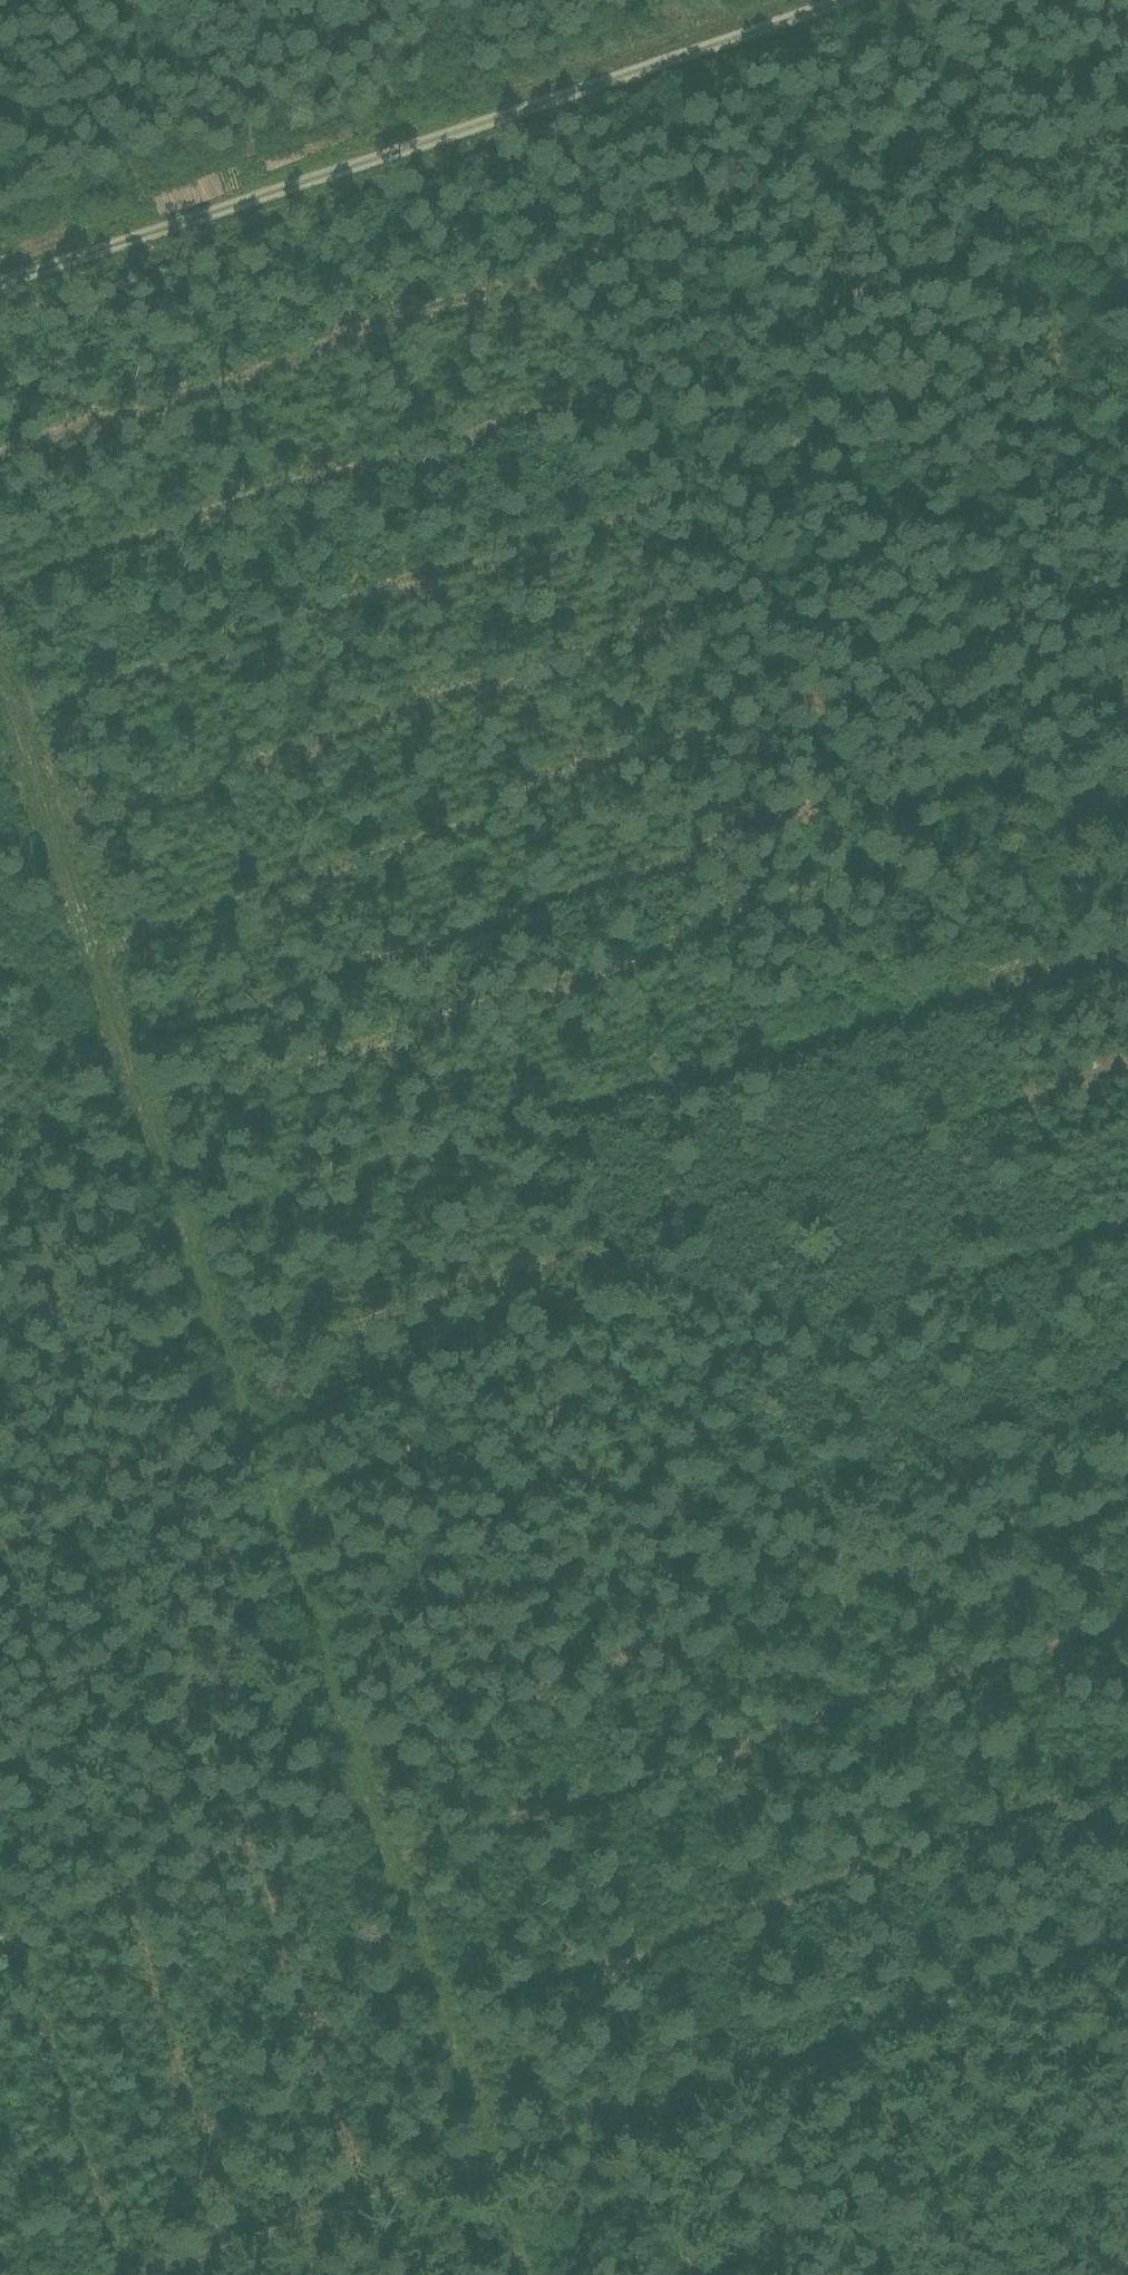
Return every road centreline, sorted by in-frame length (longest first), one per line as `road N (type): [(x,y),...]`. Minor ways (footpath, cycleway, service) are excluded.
road 1 (track): [(0,676),(531,2274)]
road 2 (track): [(143,2274),(1127,1949)]
road 3 (track): [(832,0),(0,279)]

